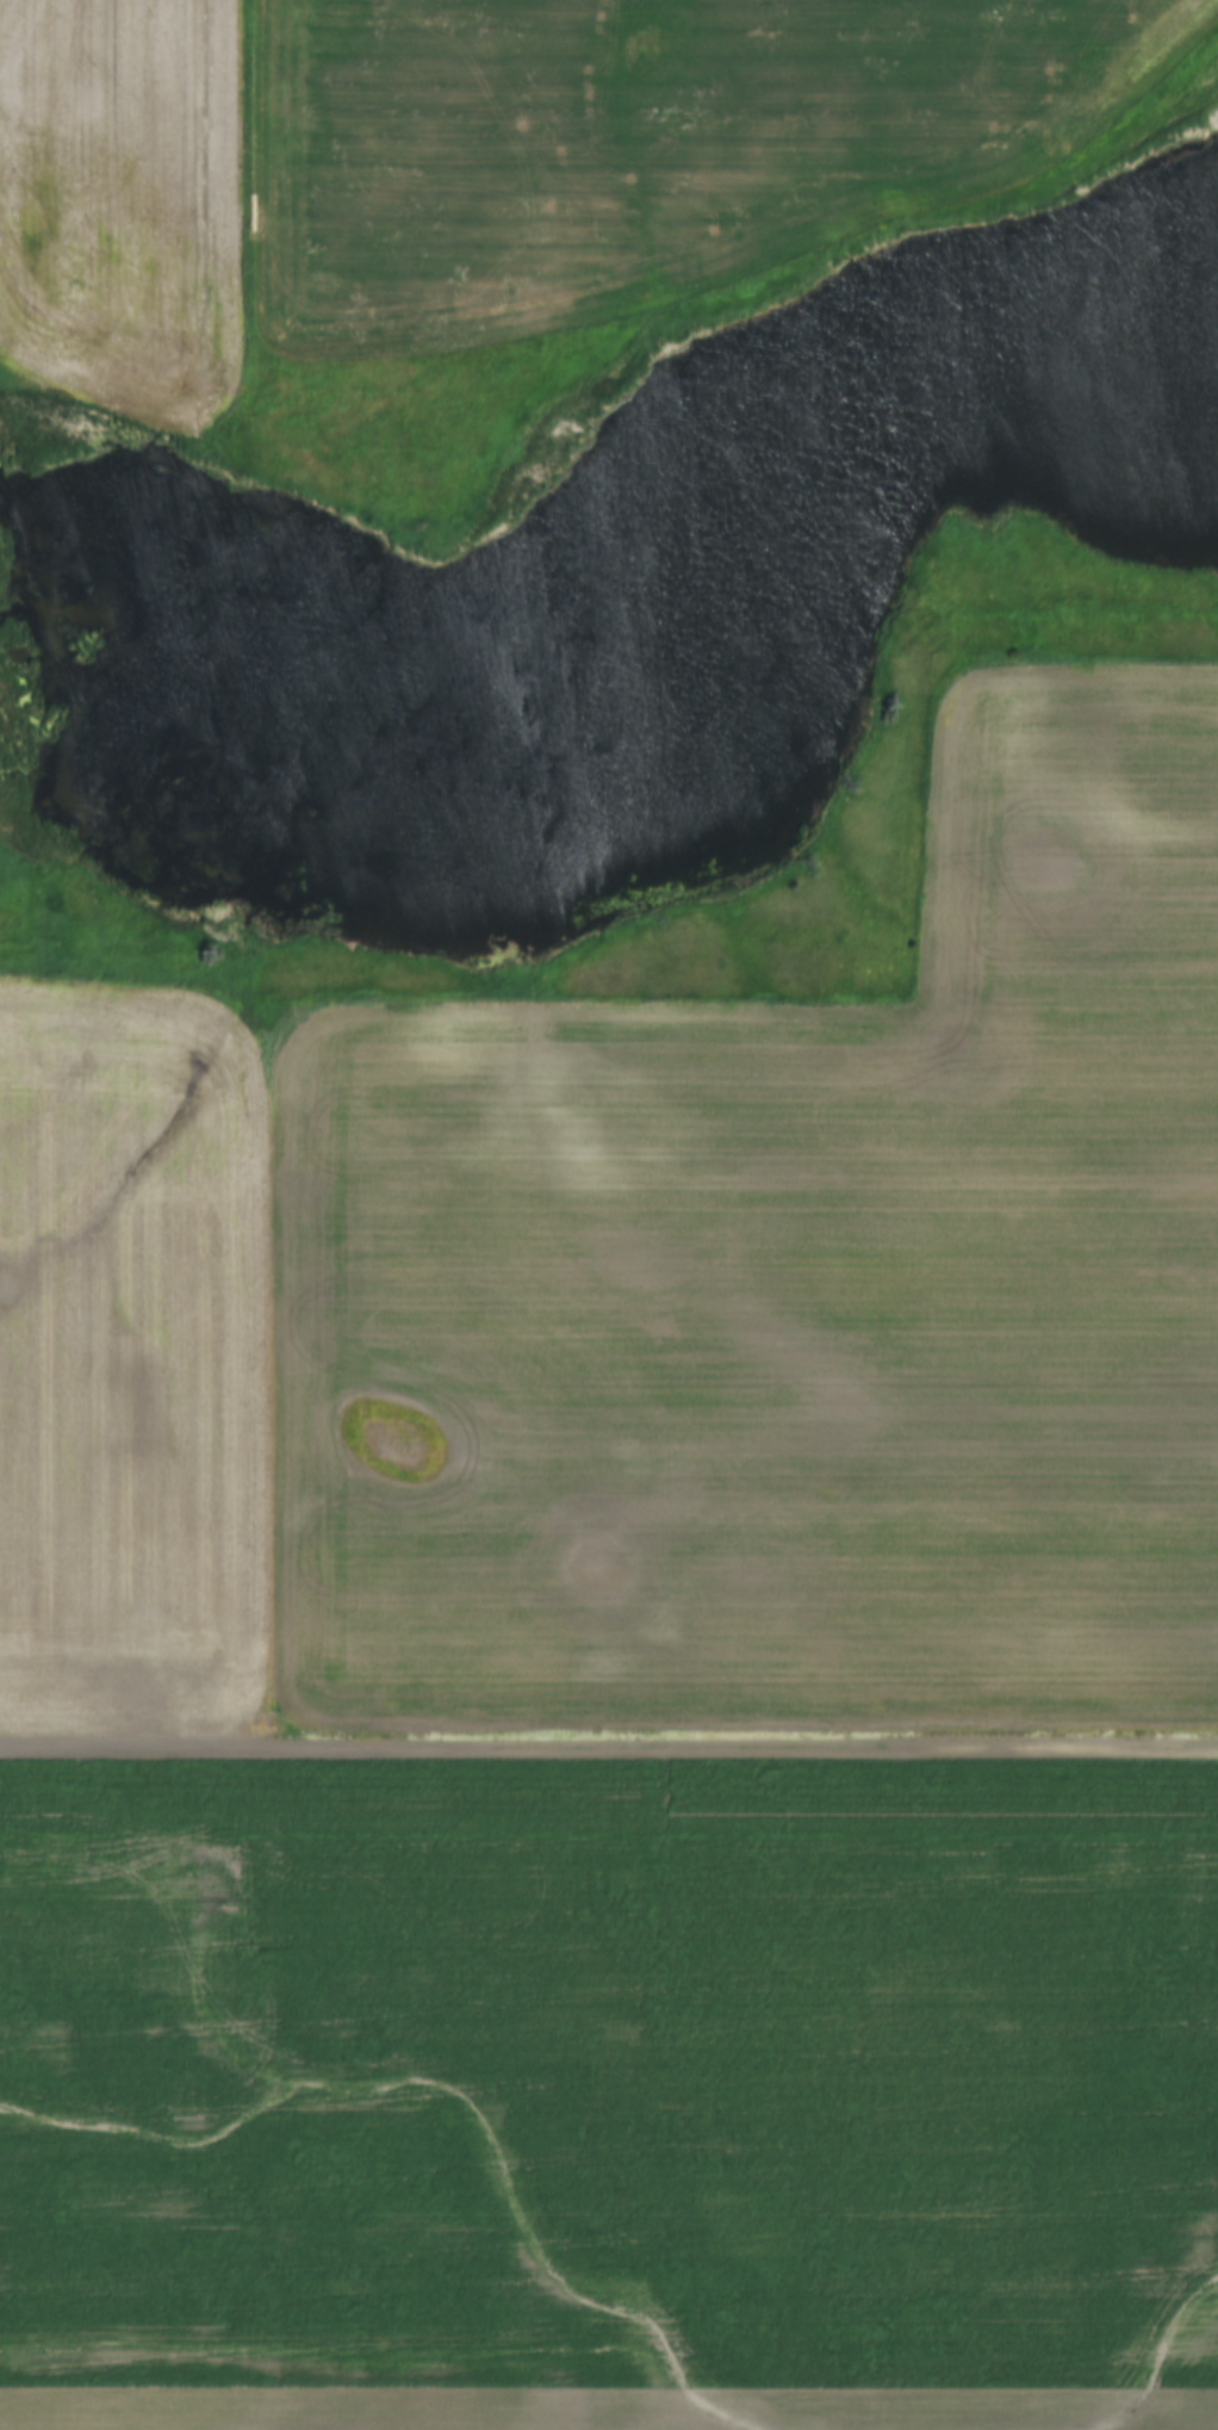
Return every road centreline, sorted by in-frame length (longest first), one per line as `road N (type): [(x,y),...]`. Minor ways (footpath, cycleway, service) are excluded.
road 1 (track): [(0,1744),(1217,1742)]

